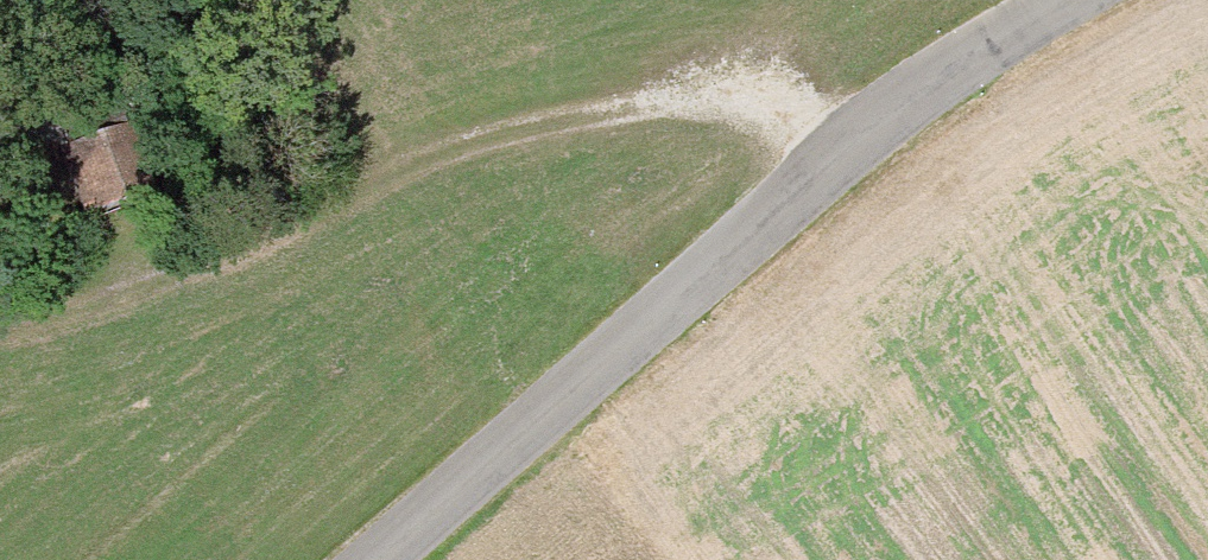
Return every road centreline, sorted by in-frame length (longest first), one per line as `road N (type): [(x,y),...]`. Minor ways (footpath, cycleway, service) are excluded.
road 1 (tertiary): [(372,559),(822,157),(1057,0)]
road 2 (track): [(0,304),(220,263),(409,163),(621,104),(743,99),(822,157)]

